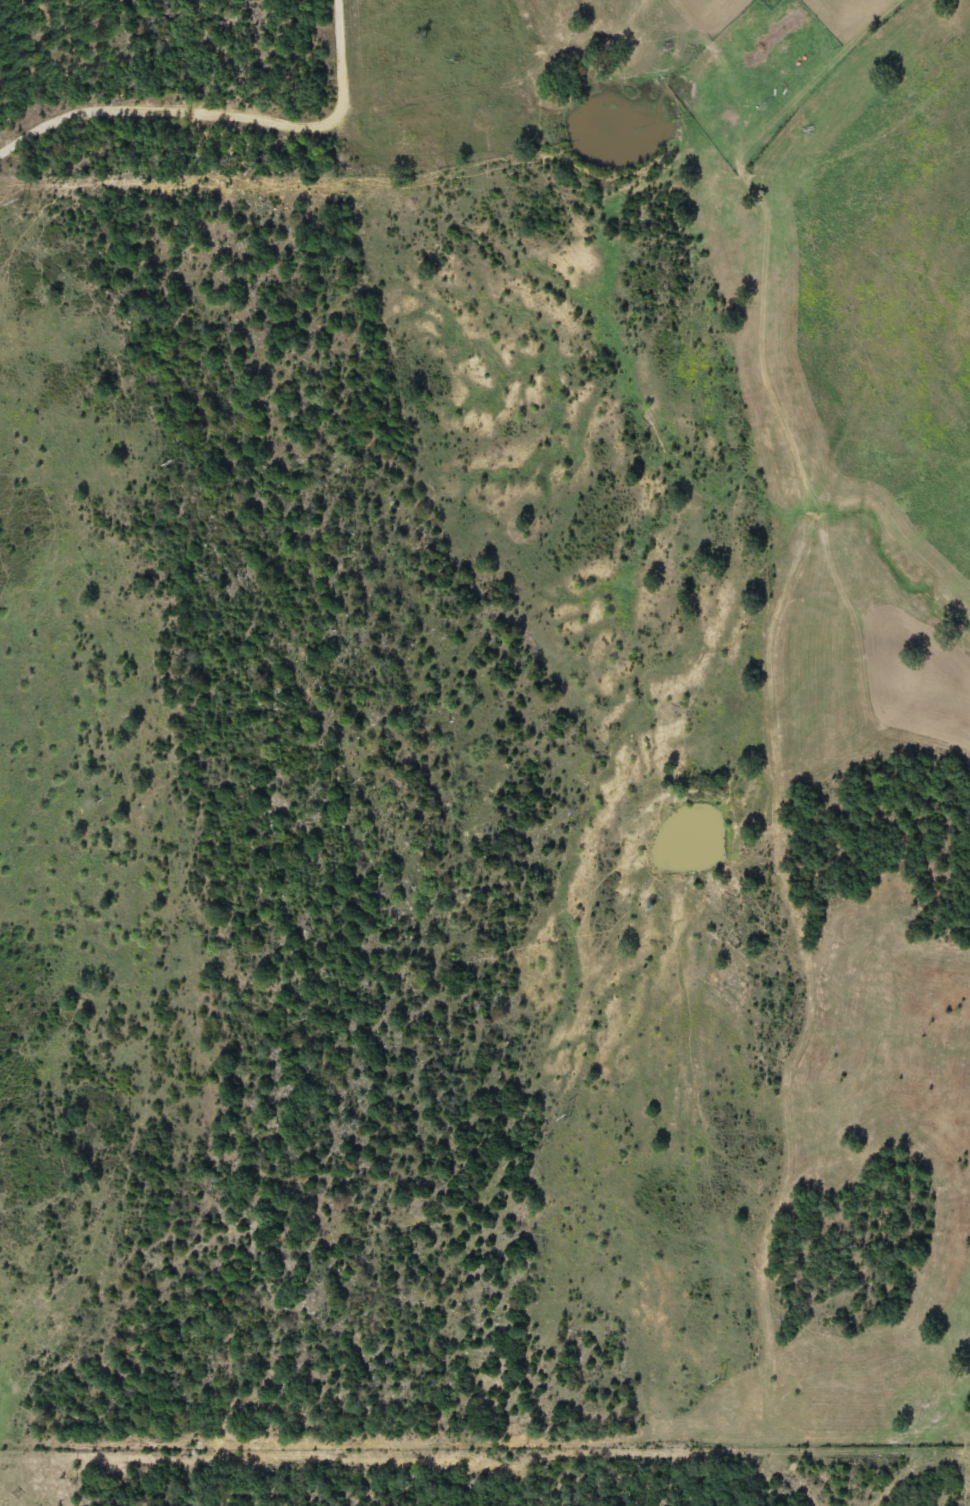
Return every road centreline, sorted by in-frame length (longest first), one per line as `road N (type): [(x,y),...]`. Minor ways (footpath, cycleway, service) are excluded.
road 1 (residential): [(0,153),(71,112),(187,110),(315,123),(338,104),(332,0)]

